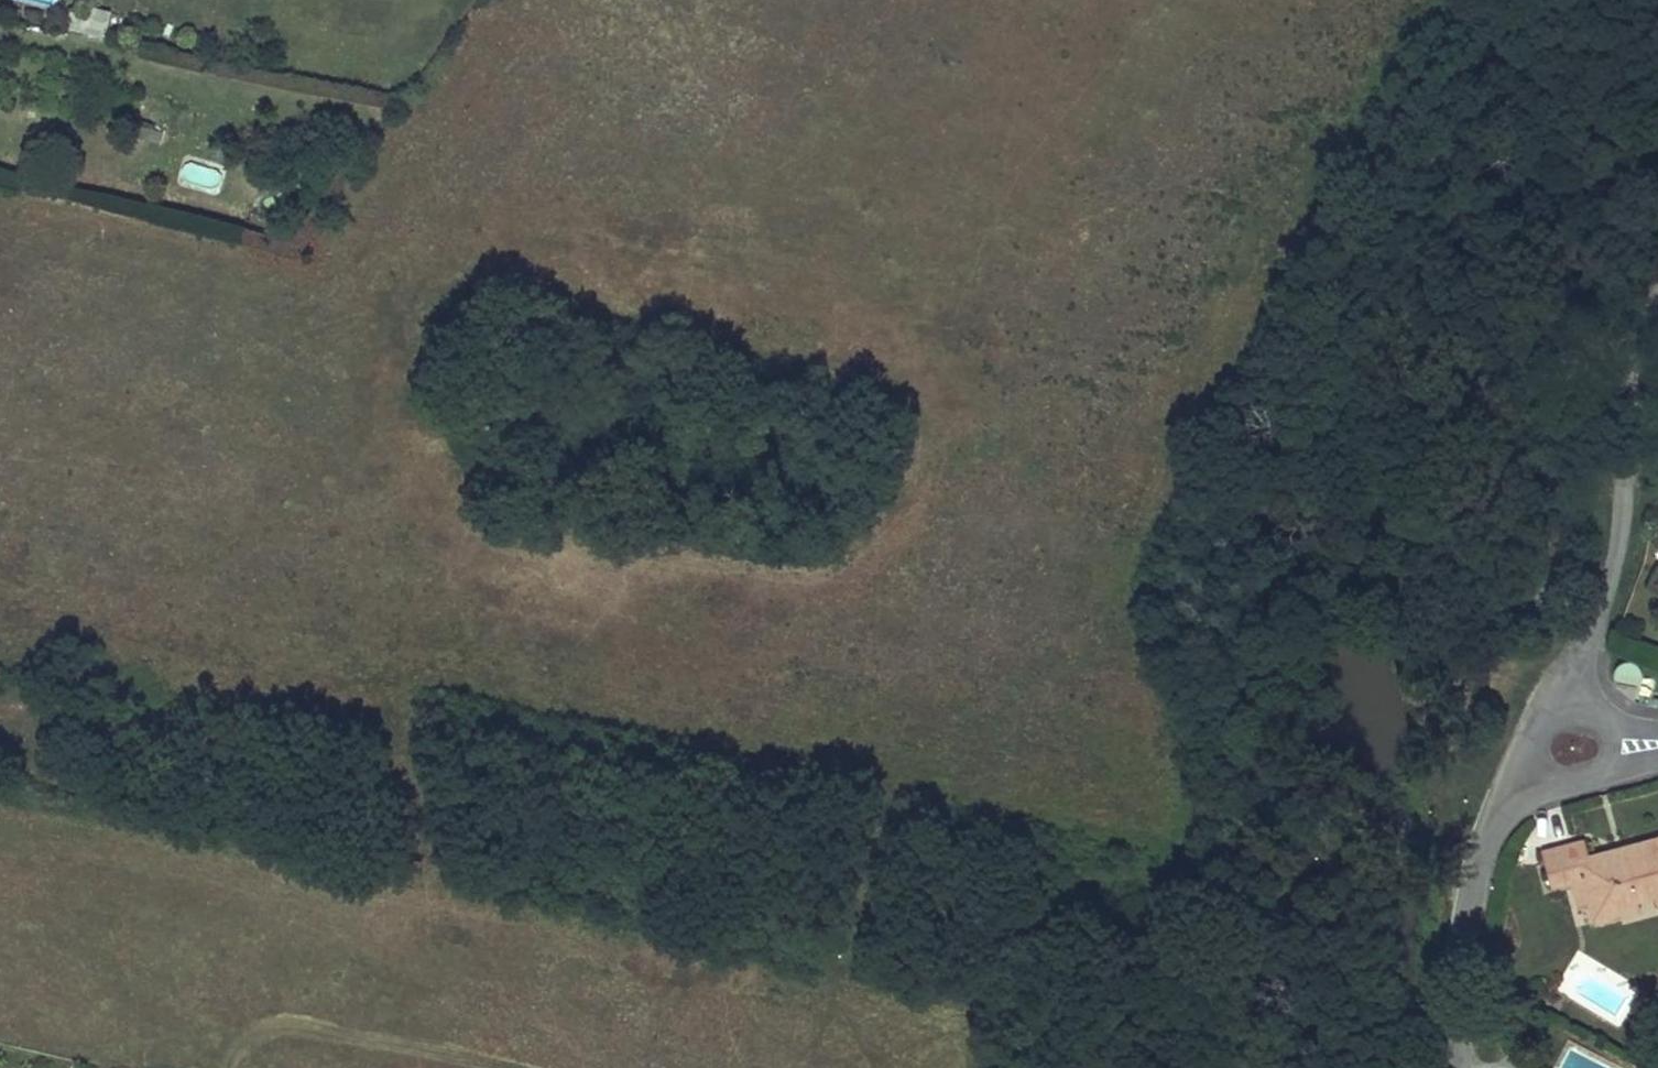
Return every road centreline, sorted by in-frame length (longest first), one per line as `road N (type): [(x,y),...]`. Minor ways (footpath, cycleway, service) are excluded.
road 1 (residential): [(1559,702),(1602,599),(1620,492),(1624,362),(1657,282)]
road 2 (residential): [(1453,1067),(1460,933),(1481,850),(1508,793)]
road 3 (residential): [(1508,793),(1657,757)]

